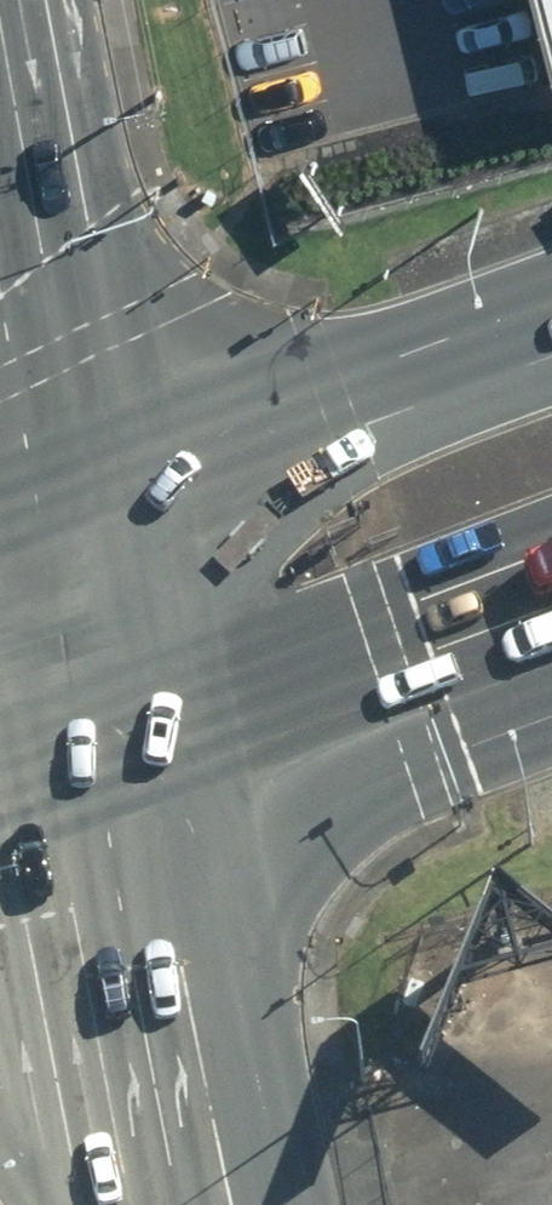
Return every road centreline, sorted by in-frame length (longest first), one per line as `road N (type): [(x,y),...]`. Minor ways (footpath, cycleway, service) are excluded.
road 1 (primary): [(94,489),(551,336)]
road 2 (secondary): [(133,738),(216,1204)]
road 3 (secondary): [(0,48),(94,489)]
road 4 (primary): [(551,595),(133,738)]
road 5 (secondary): [(94,489),(133,738)]
road 6 (primary): [(120,1204),(0,1117)]
road 7 (primary): [(133,738),(0,782)]

